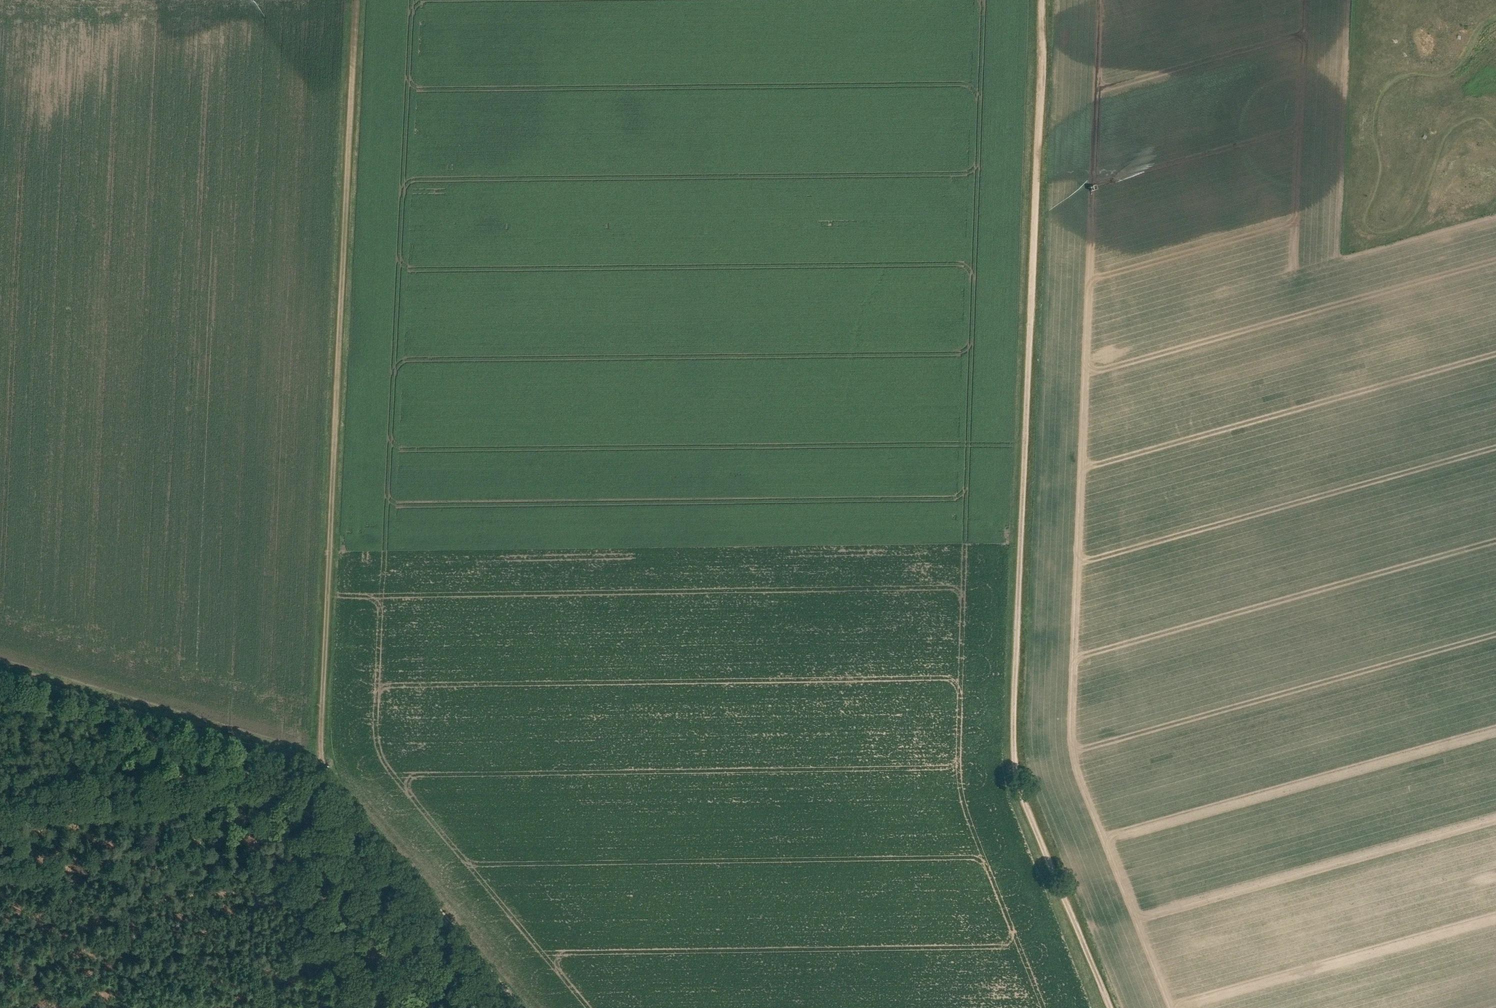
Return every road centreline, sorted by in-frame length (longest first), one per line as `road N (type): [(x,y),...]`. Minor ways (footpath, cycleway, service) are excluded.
road 1 (track): [(1043,0),(1016,769),(1109,1007)]
road 2 (track): [(321,768),(355,0)]
road 3 (track): [(525,1007),(321,768)]
road 4 (track): [(0,670),(277,755)]
road 5 (track): [(154,786),(0,801)]

